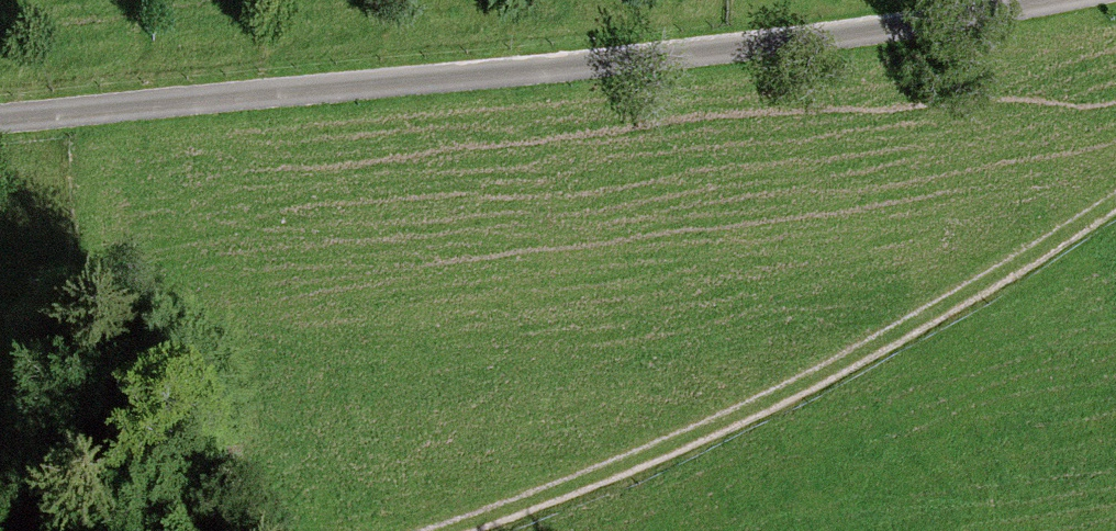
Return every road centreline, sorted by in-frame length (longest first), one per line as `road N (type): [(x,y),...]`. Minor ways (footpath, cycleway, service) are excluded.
road 1 (unclassified): [(1056,0),(736,46),(0,122)]
road 2 (track): [(441,530),(651,446),(964,296),(1115,193)]

